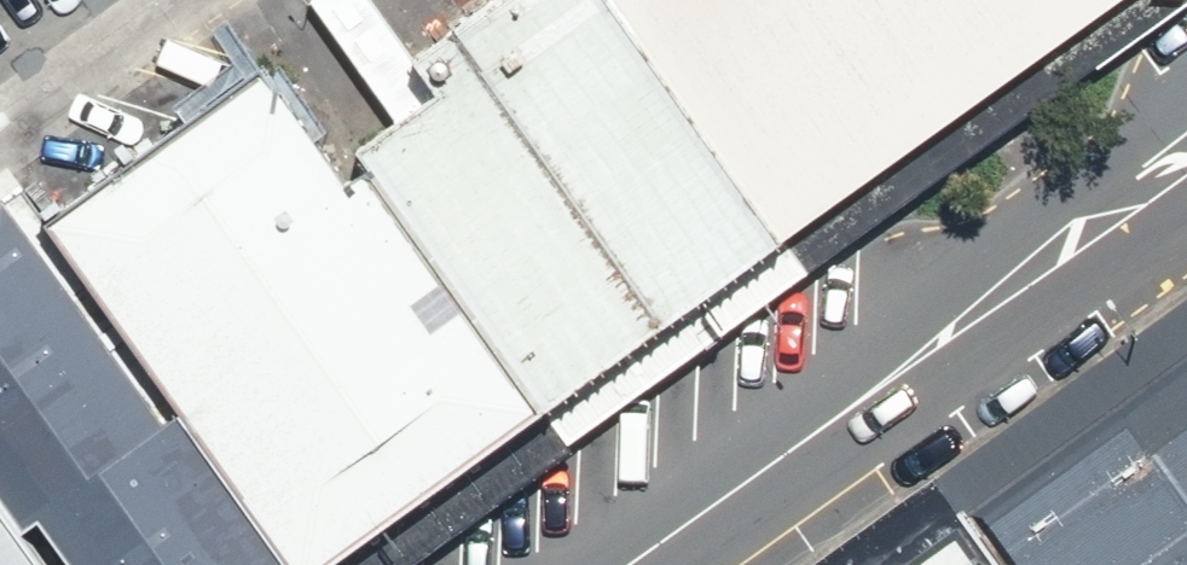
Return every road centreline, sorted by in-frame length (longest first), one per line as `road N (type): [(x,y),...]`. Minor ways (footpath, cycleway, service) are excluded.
road 1 (secondary): [(1186,152),(626,564)]

